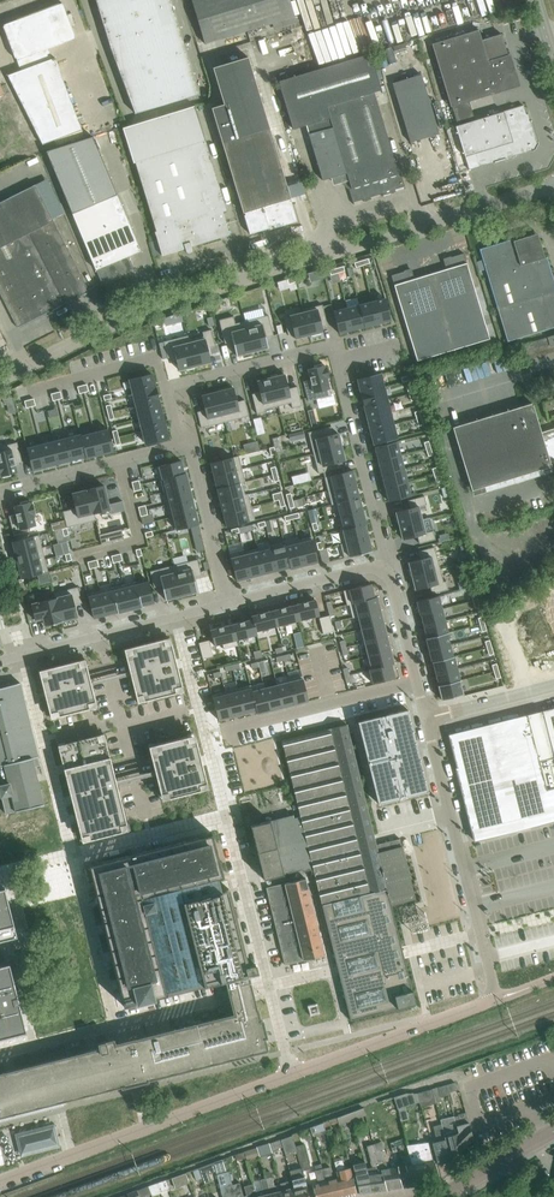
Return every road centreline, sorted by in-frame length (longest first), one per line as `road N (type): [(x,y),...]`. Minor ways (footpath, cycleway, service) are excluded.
road 1 (unclassified): [(0,381),(149,310),(553,185)]
road 2 (residential): [(384,569),(332,346),(164,389),(179,446)]
road 3 (residential): [(115,1025),(21,655)]
road 4 (residential): [(0,1181),(291,1074)]
road 5 (residential): [(425,716),(496,999)]
road 6 (residential): [(291,1074),(496,999)]
road 7 (residential): [(206,735),(416,682)]
road 8 (residential): [(21,655),(228,603)]
road 9 (residential): [(179,446),(0,490)]
road 10 (residential): [(179,446),(190,449),(228,603)]
road 11 (residential): [(228,603),(384,569)]
road 12 (residential): [(115,1025),(267,984)]
road 13 (unclassified): [(425,716),(553,684)]

